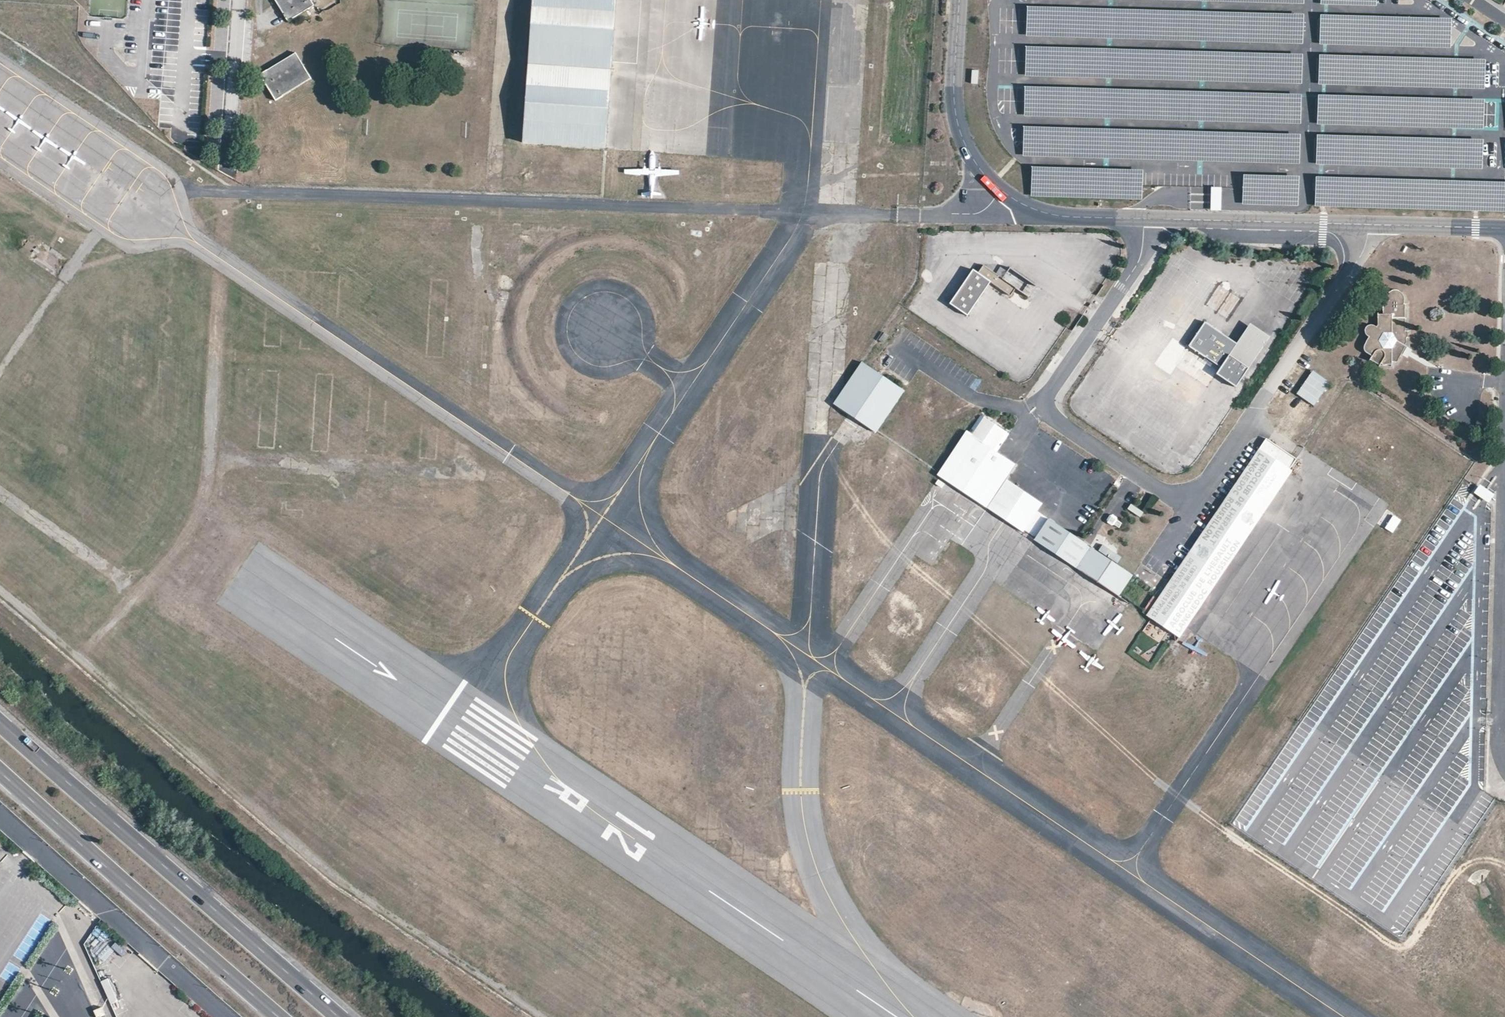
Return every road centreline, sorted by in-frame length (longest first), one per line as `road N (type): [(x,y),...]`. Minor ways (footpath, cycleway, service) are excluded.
road 1 (unclassified): [(1146,219),(1140,262),(1043,406),(1191,501),(1358,260),(1368,224)]
road 2 (trunk): [(338,1016),(0,723)]
road 3 (trunk): [(0,773),(278,1016)]
road 4 (unclassified): [(959,0),(957,119),(979,168),(1030,209),(1146,219)]
road 5 (unclassified): [(1146,219),(1368,224)]
road 6 (unclassified): [(1368,224),(1504,228)]

